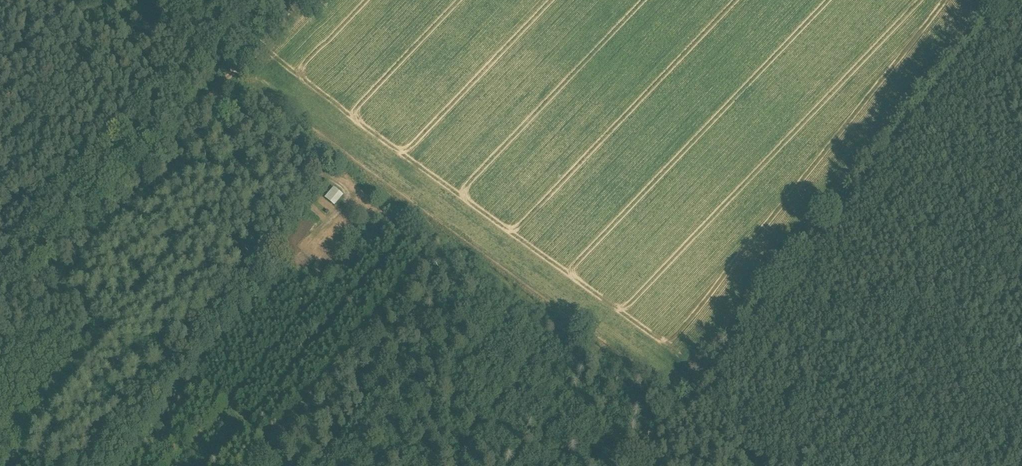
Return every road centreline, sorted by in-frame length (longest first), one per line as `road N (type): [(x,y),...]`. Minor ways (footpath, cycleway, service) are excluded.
road 1 (track): [(0,317),(224,82)]

